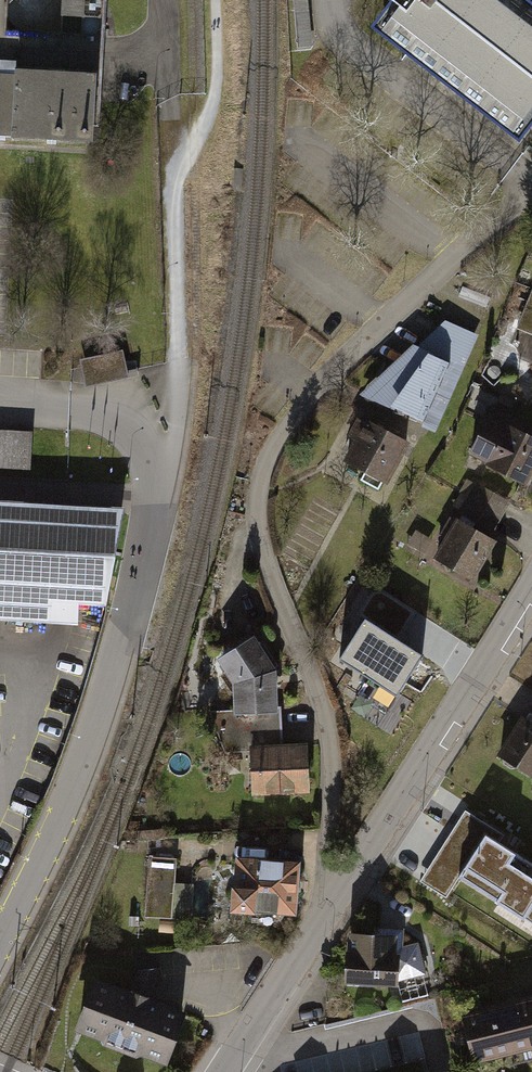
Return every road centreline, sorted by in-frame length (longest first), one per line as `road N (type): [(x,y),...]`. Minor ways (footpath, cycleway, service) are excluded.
road 1 (residential): [(531,194),(310,391),(262,467),(254,522),(328,731),(334,896)]
road 2 (track): [(162,470),(177,360),(174,179),(216,96),(218,0)]
road 3 (residential): [(531,590),(334,896)]
road 4 (residential): [(334,896),(222,1071)]

